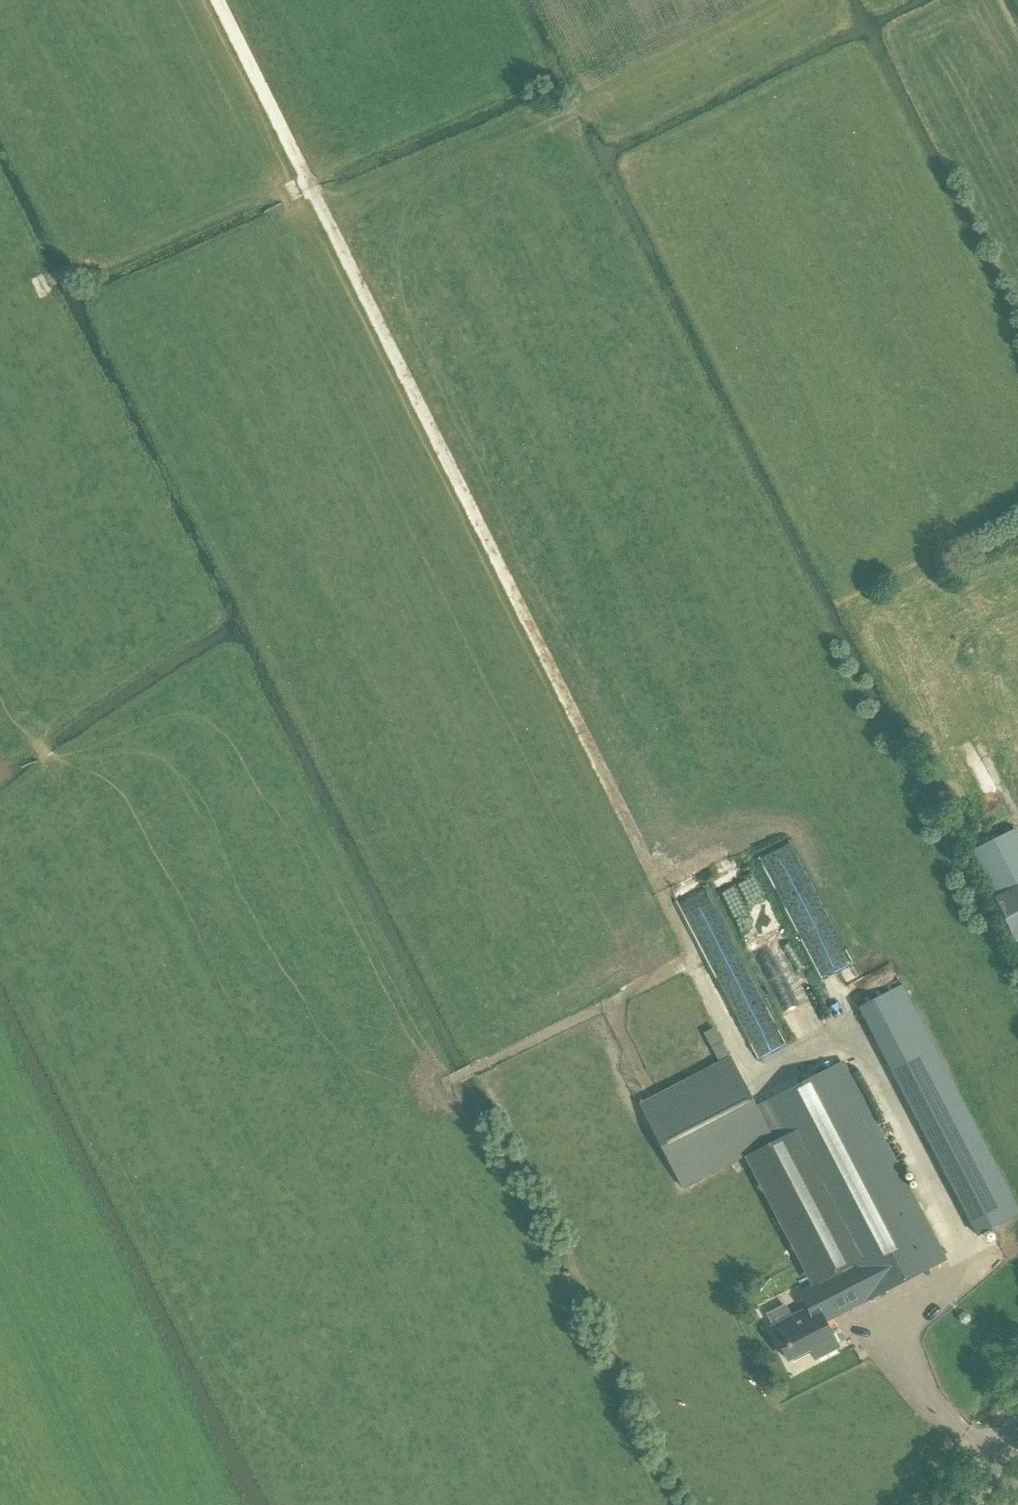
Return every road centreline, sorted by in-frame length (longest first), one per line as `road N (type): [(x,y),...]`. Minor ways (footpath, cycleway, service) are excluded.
road 1 (track): [(970,1265),(845,1035),(758,1079),(217,0)]
road 2 (track): [(694,964),(444,1085)]

